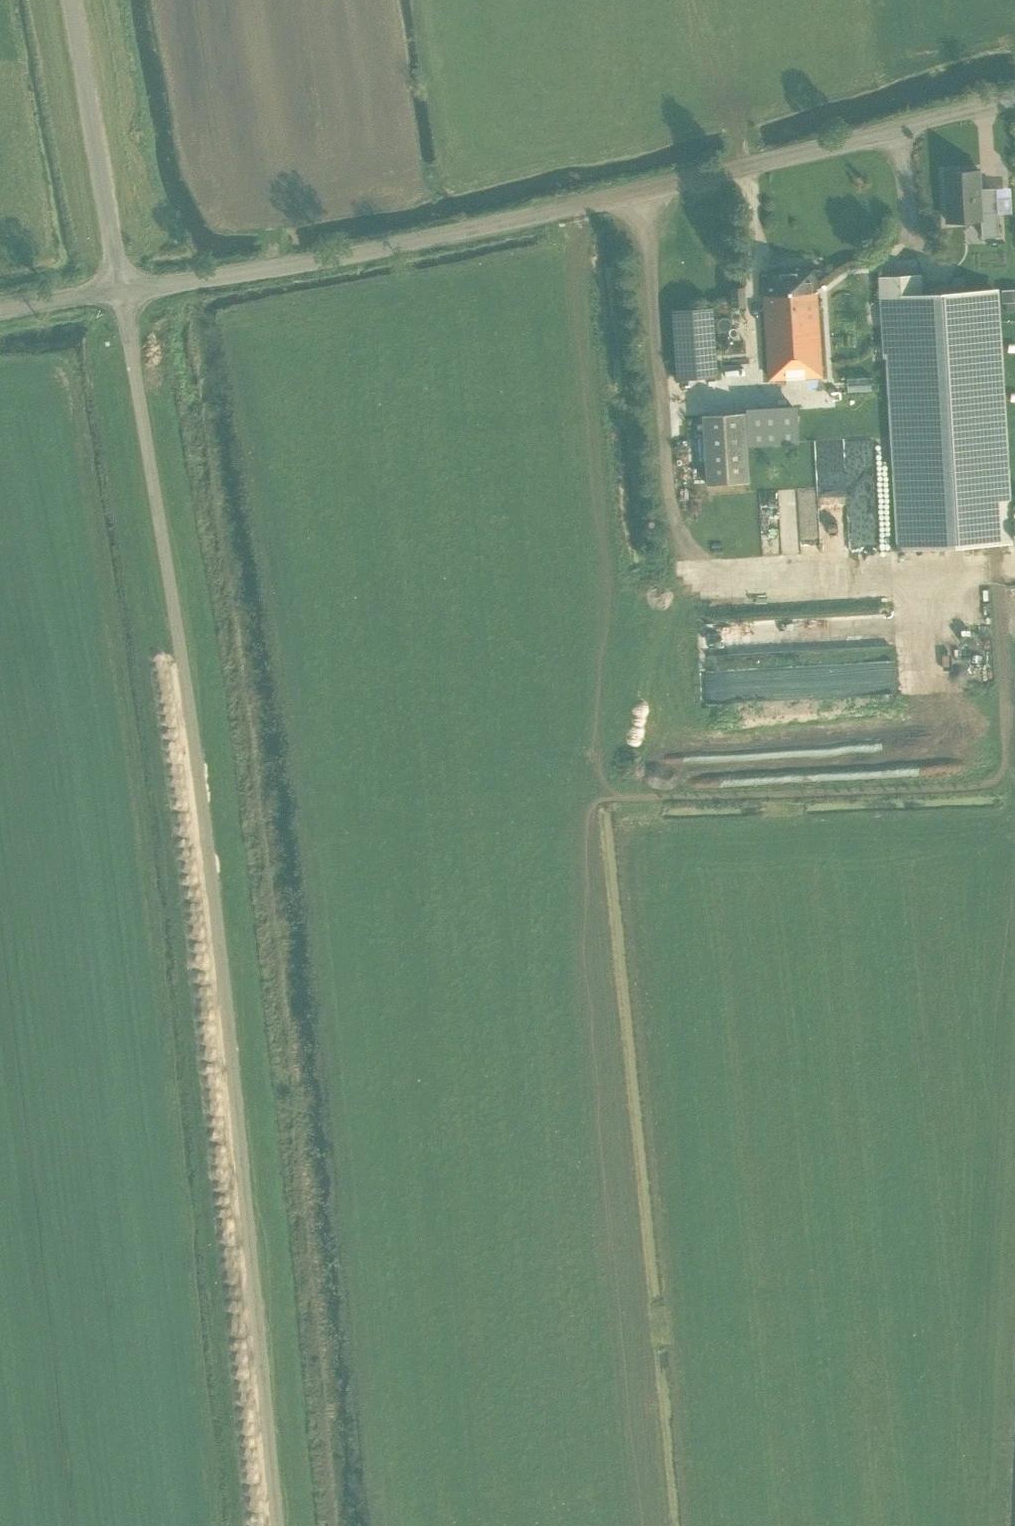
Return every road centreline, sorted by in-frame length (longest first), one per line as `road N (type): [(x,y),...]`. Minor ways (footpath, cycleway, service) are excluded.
road 1 (unclassified): [(275,1525),(205,822),(122,295)]
road 2 (unclassified): [(122,295),(485,229),(1014,102)]
road 3 (unclassified): [(122,295),(72,0)]
road 4 (unclassified): [(0,319),(122,295)]

